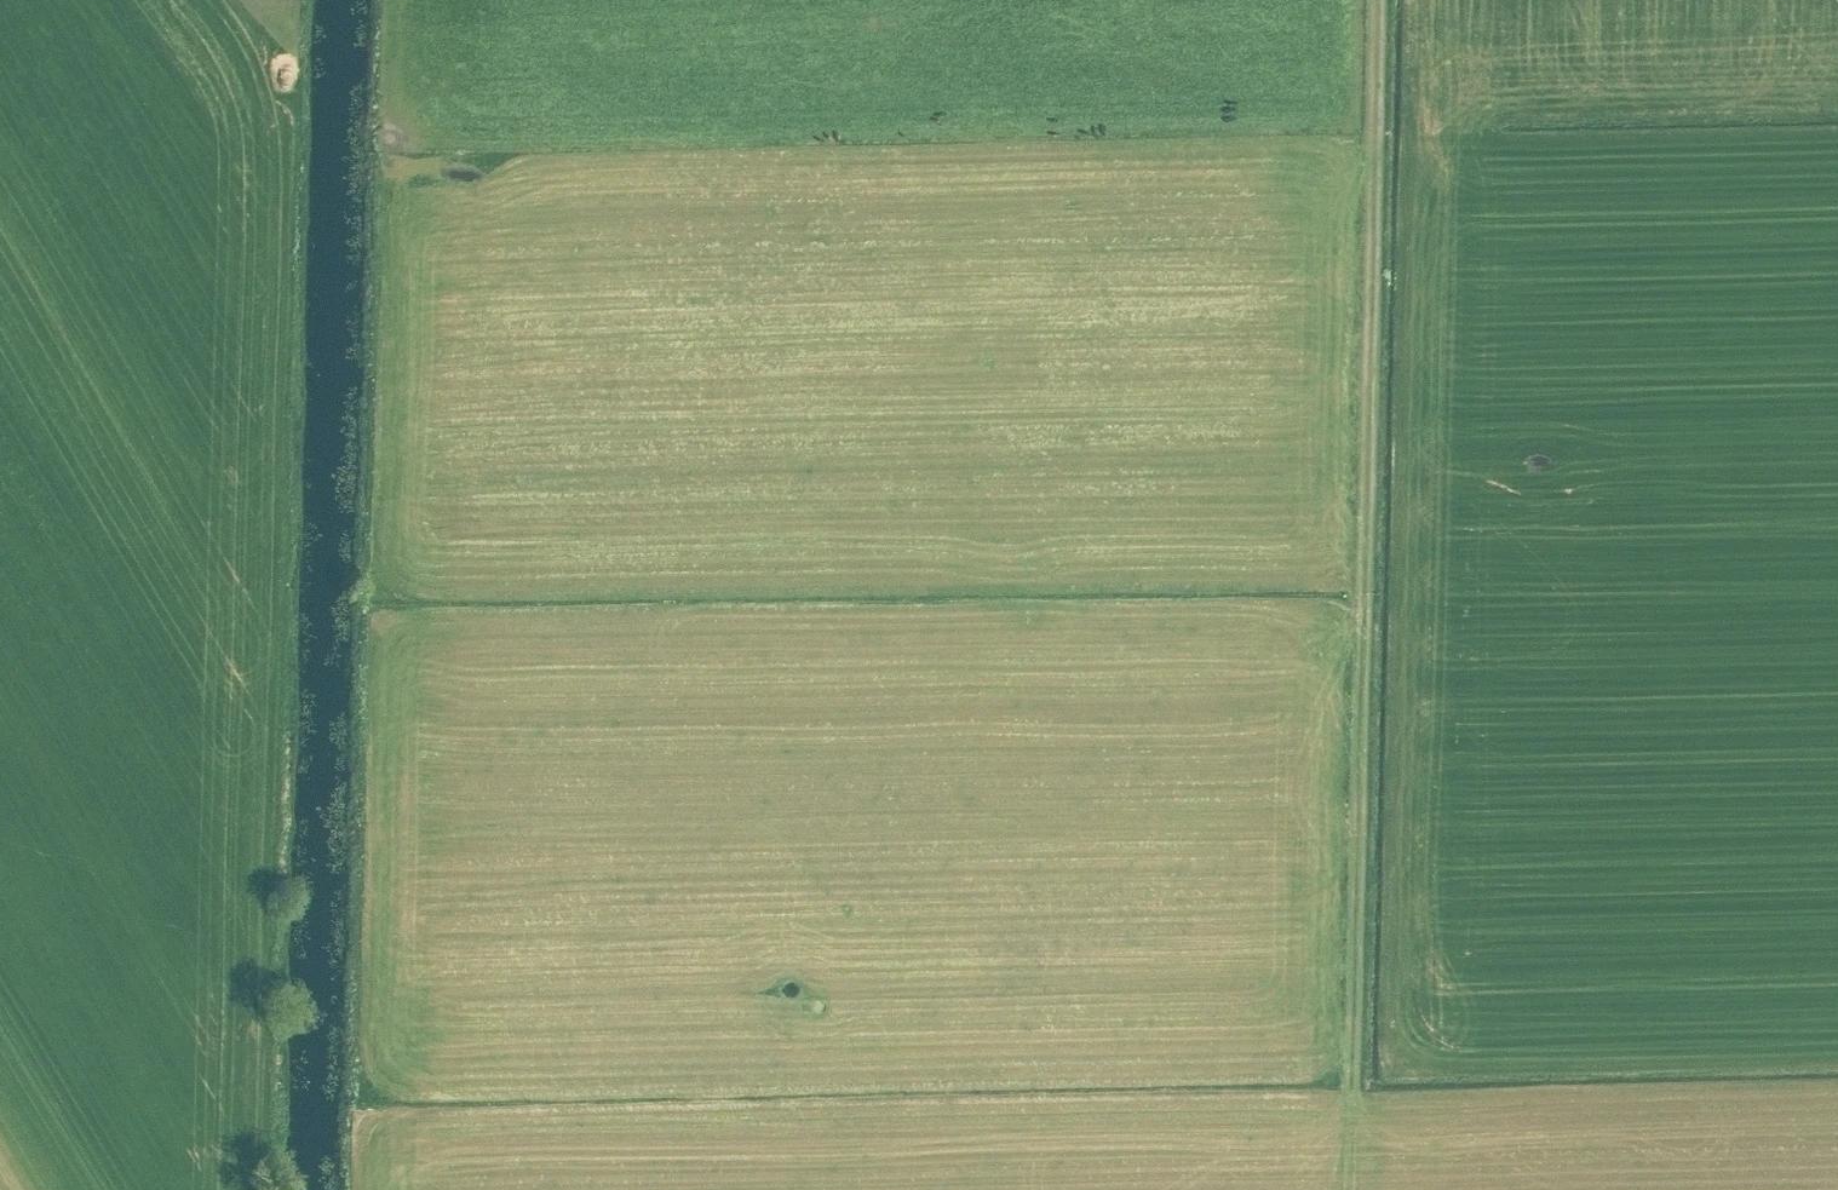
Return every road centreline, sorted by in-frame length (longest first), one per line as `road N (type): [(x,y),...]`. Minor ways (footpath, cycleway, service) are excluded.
road 1 (track): [(1355,1189),(1382,0)]

